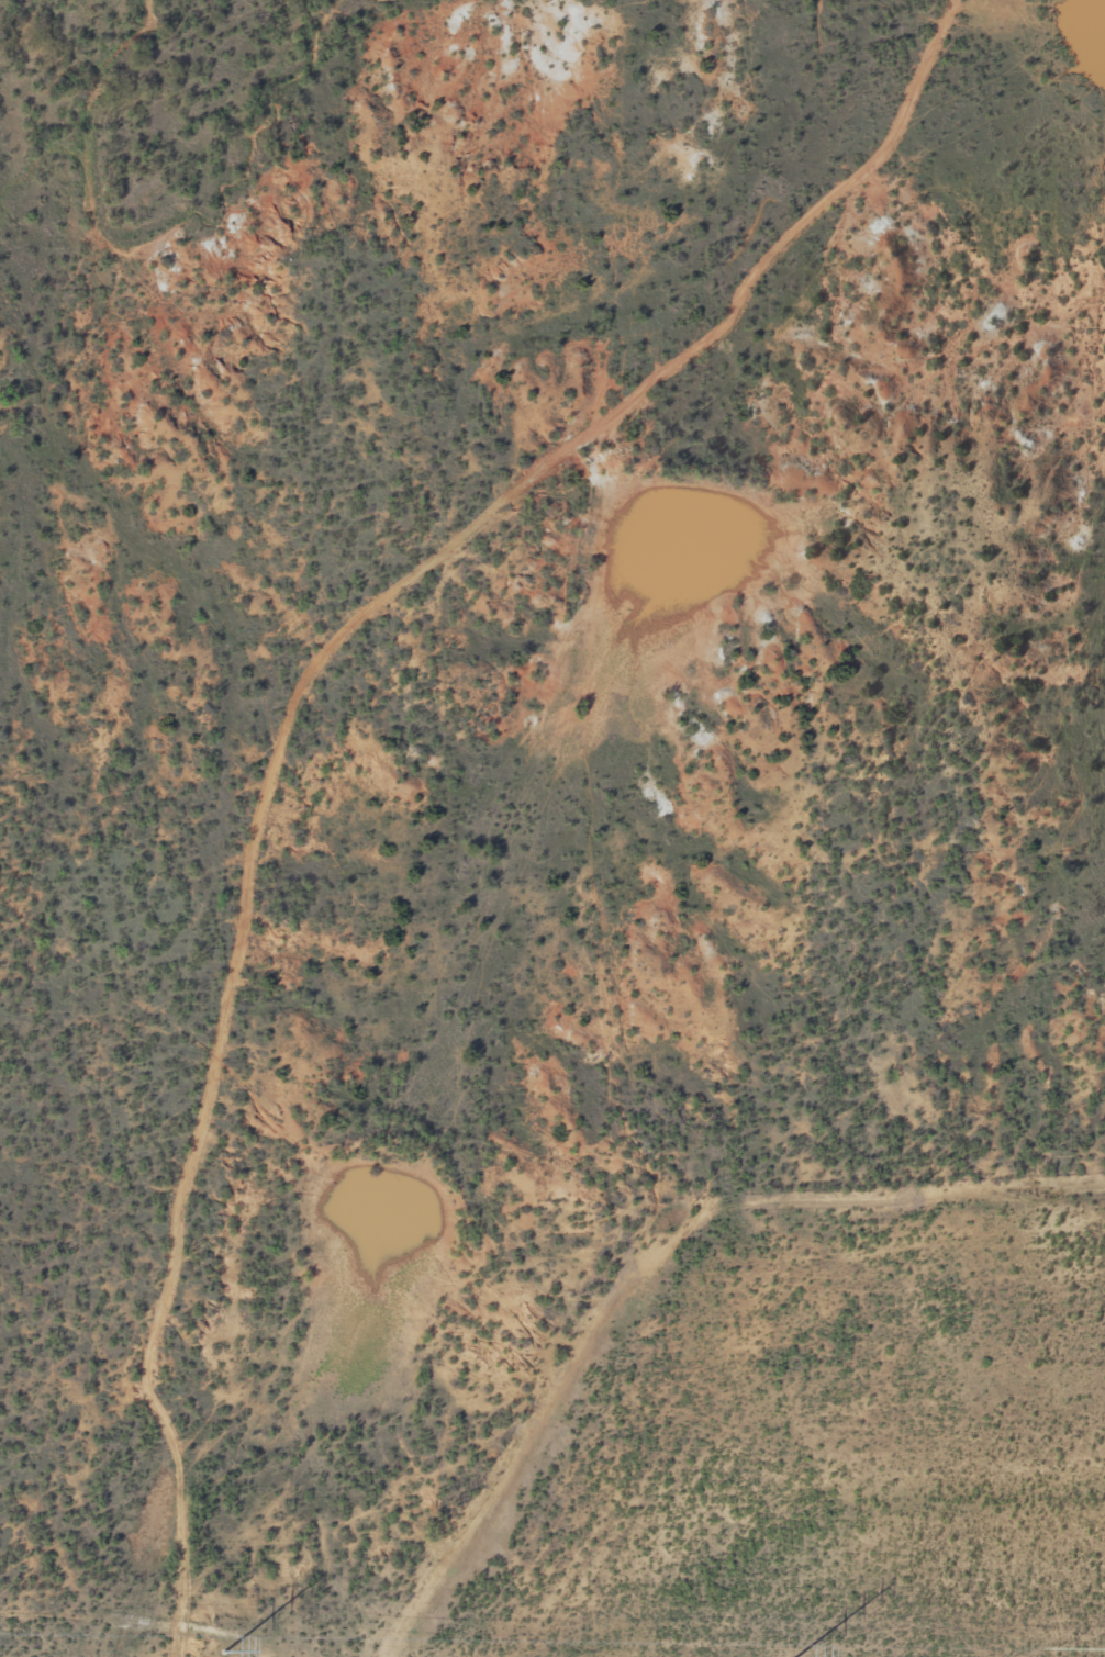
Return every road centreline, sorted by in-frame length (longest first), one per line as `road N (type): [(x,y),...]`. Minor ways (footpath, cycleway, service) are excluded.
road 1 (track): [(147,1656),(178,1107),(223,911),(357,606),(459,462),(582,347),(746,231),(908,68),(940,0)]

